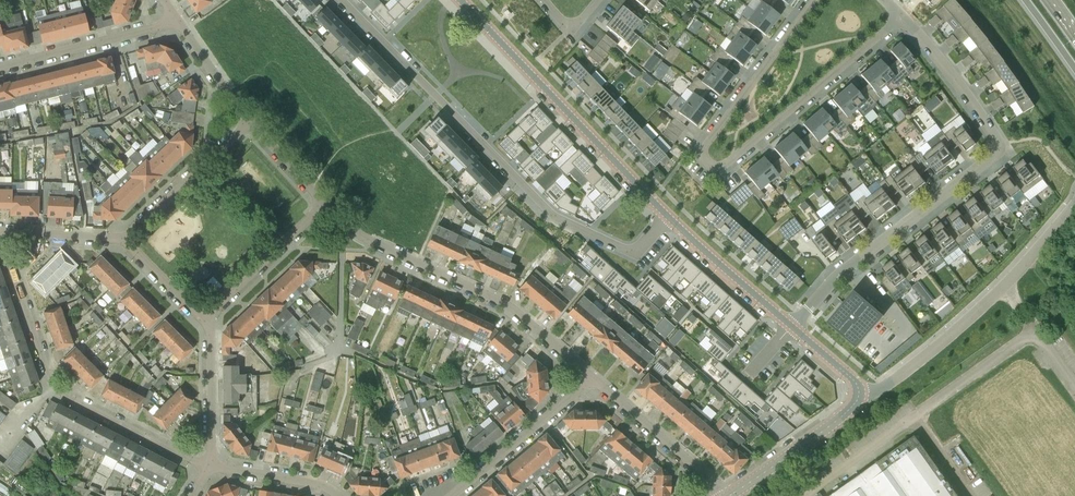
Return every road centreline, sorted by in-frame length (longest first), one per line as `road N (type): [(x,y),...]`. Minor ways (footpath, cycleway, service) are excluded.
road 1 (residential): [(816,0),(703,150),(715,172),(726,172),(903,19)]
road 2 (residential): [(903,19),(956,80),(999,143),(996,155),(835,279),(792,326)]
road 3 (residential): [(342,0),(556,217),(628,248),(669,217)]
road 4 (residential): [(0,232),(45,367),(62,393),(212,466)]
road 5 (residential): [(587,378),(511,306),(376,242),(325,205)]
road 6 (residential): [(669,217),(460,0)]
road 7 (unclassified): [(859,394),(881,390),(1007,287),(1074,204)]
road 8 (residential): [(0,68),(175,18)]
road 9 (unclassified): [(724,495),(587,378)]
road 10 (unclassified): [(451,495),(587,378)]
road 11 (residential): [(250,122),(125,240)]
road 12 (residential): [(205,320),(325,205)]
road 13 (residential): [(730,495),(842,416),(859,394)]
road 14 (residential): [(792,326),(669,217)]
road 15 (residential): [(212,466),(205,320)]
road 16 (residential): [(343,495),(301,475),(212,466)]
road 17 (residential): [(250,122),(175,18)]
road 18 (residential): [(125,240),(0,232)]

